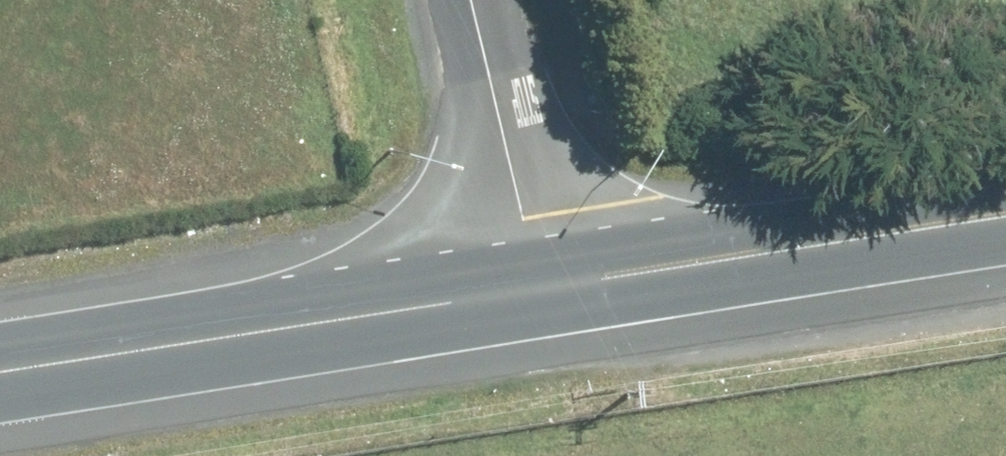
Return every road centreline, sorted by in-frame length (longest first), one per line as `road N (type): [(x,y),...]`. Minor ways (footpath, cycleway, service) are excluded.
road 1 (trunk): [(542,296),(0,376)]
road 2 (trunk): [(1005,222),(542,296)]
road 3 (residential): [(542,296),(473,0)]

